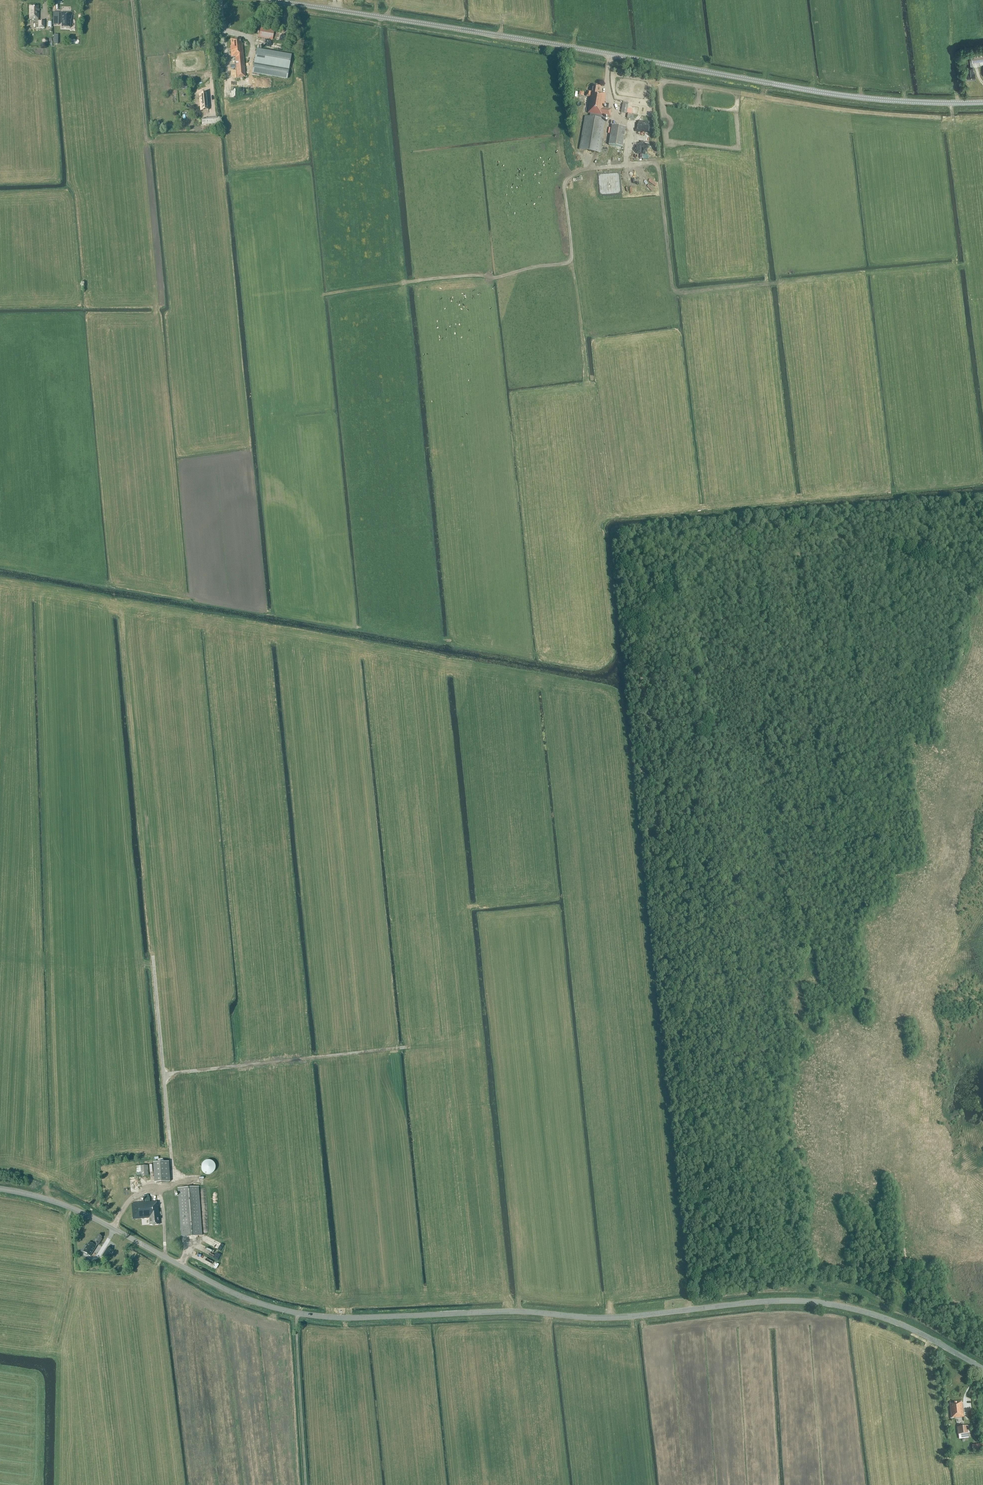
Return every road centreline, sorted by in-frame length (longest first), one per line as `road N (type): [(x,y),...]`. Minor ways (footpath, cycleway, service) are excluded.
road 1 (tertiary): [(270,0),(795,88),(982,103)]
road 2 (tertiary): [(982,1368),(900,1324),(829,1304),(616,1318),(297,1313)]
road 3 (tertiary): [(297,1313),(231,1292),(62,1204),(0,1189)]
road 4 (unclassified): [(305,1484),(297,1313)]

